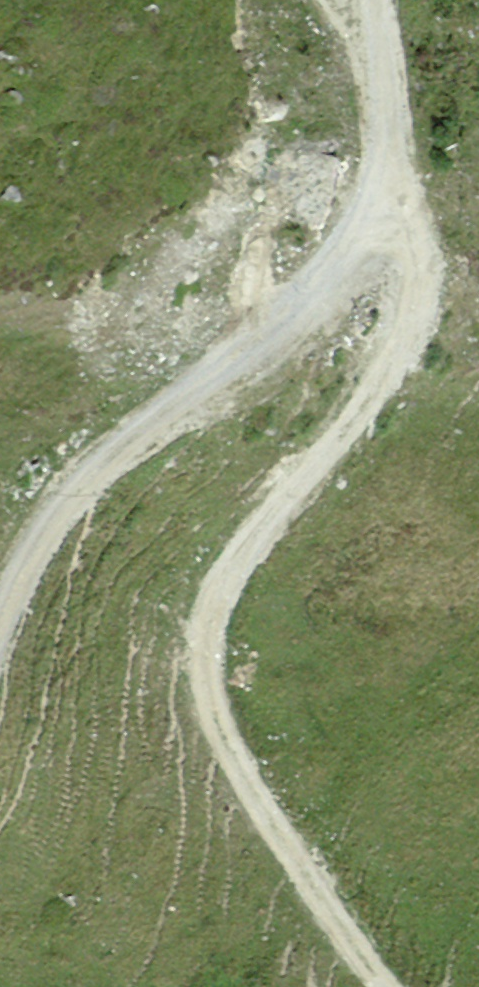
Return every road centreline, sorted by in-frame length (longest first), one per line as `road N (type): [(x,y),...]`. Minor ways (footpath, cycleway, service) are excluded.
road 1 (track): [(378,986),(245,777),(215,715),(204,644),(233,566),(338,439),(406,338),(421,257),(399,197),(370,0)]
road 2 (track): [(405,215),(342,222),(226,327),(118,402),(60,468),(0,614)]

